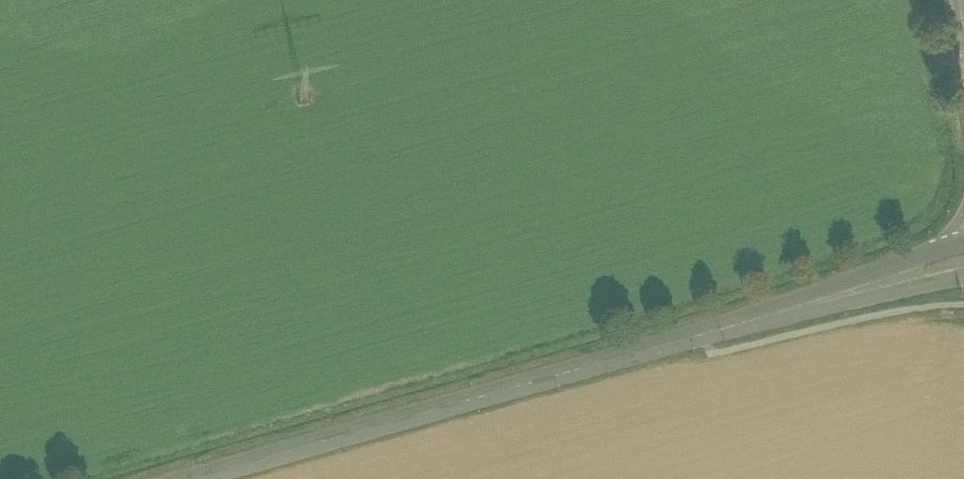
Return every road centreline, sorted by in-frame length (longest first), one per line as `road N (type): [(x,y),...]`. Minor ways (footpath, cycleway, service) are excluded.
road 1 (unclassified): [(192,478),(963,256)]

